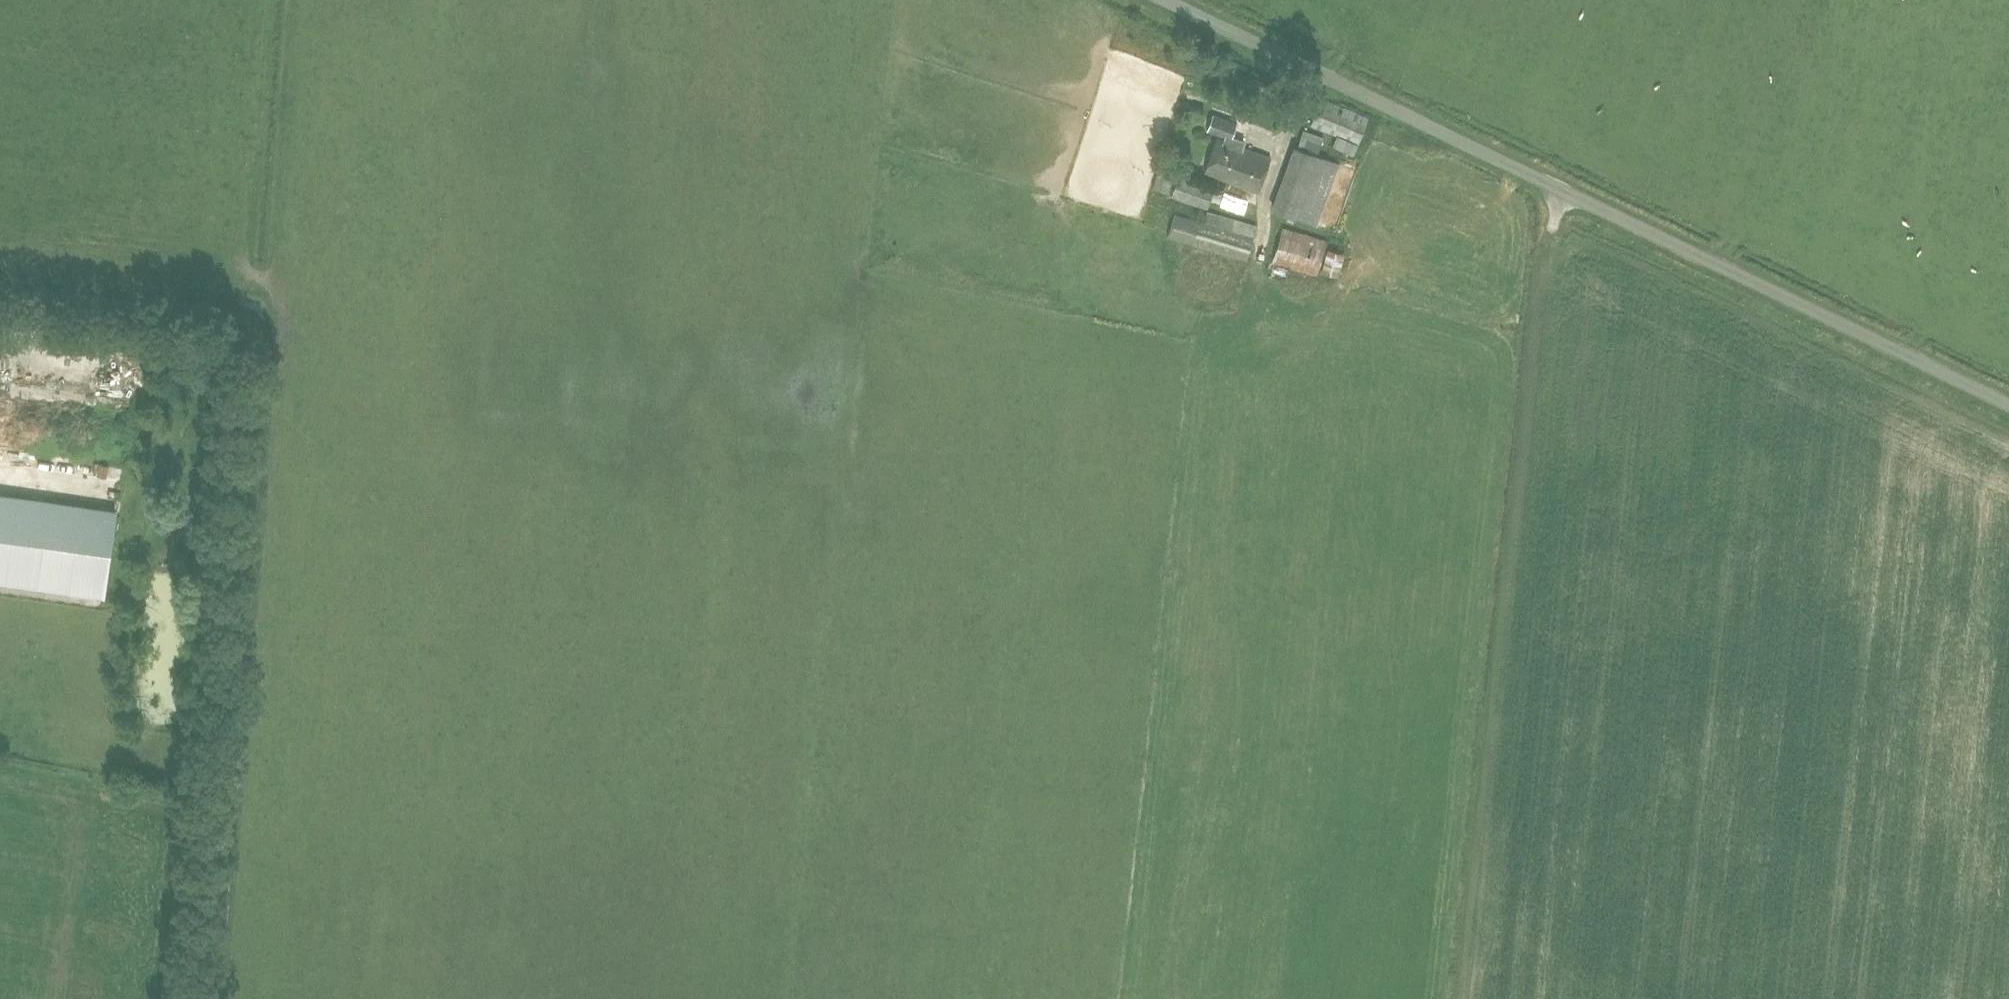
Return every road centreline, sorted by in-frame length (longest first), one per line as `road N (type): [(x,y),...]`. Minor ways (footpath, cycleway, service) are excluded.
road 1 (unclassified): [(2008,404),(1166,0)]

